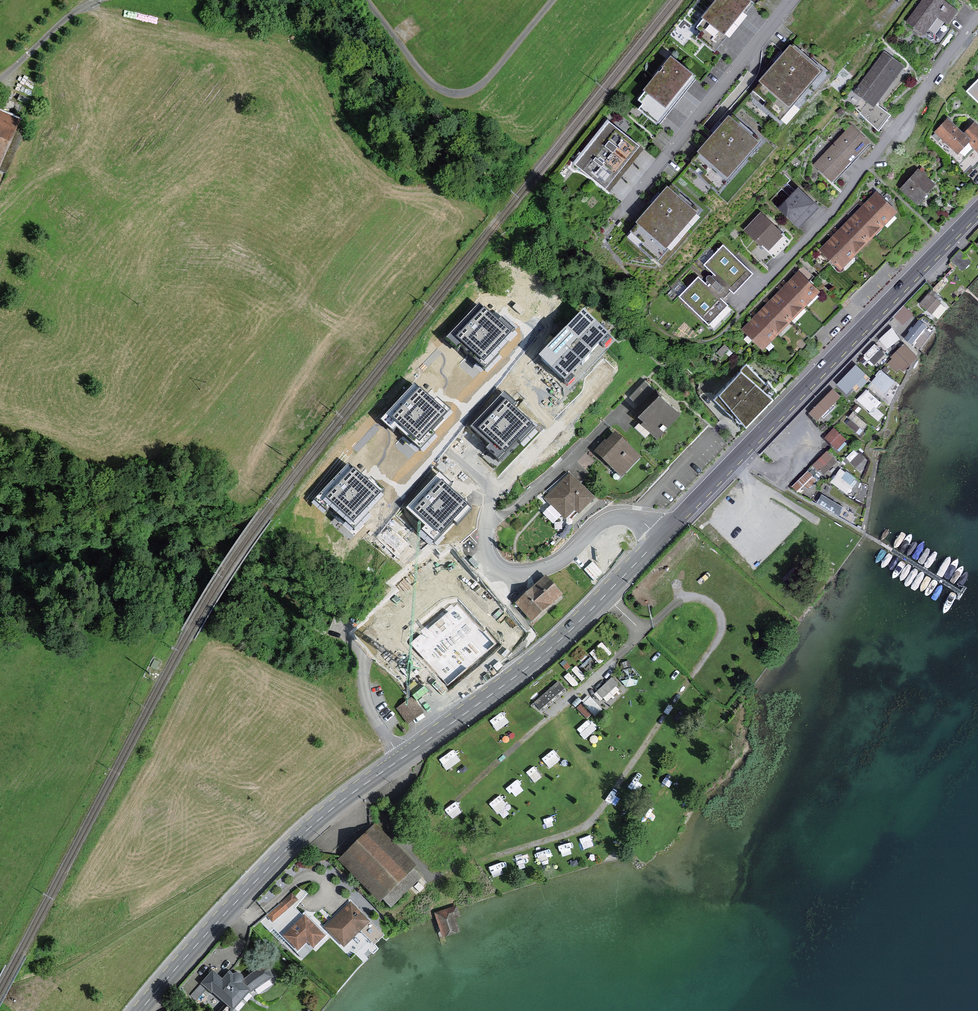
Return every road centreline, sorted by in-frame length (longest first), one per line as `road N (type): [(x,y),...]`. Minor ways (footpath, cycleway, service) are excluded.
road 1 (primary): [(660,538),(527,668),(336,805),(141,1010)]
road 2 (primary): [(977,209),(660,538)]
road 3 (residential): [(977,20),(832,210),(745,299)]
road 4 (residential): [(790,0),(616,216)]
road 5 (residential): [(366,0),(423,77),(450,94),(481,86),(554,0)]
road 6 (residential): [(483,527),(490,566),(520,575),(569,554),(606,519),(639,519),(660,538)]
road 7 (residential): [(0,78),(69,17),(102,0)]

